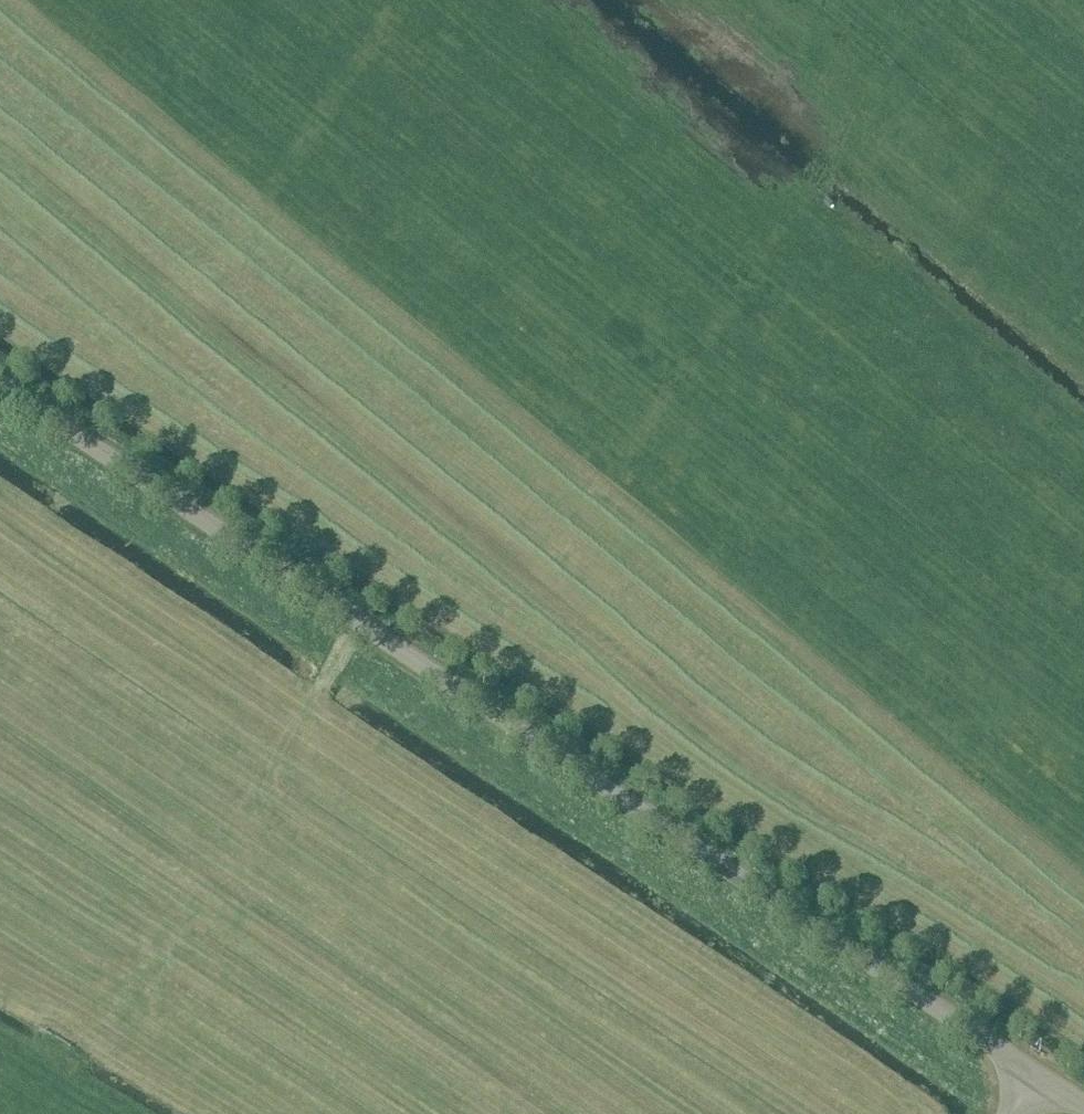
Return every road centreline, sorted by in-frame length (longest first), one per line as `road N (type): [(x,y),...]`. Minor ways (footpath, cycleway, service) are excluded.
road 1 (tertiary): [(1029,1071),(0,386)]

